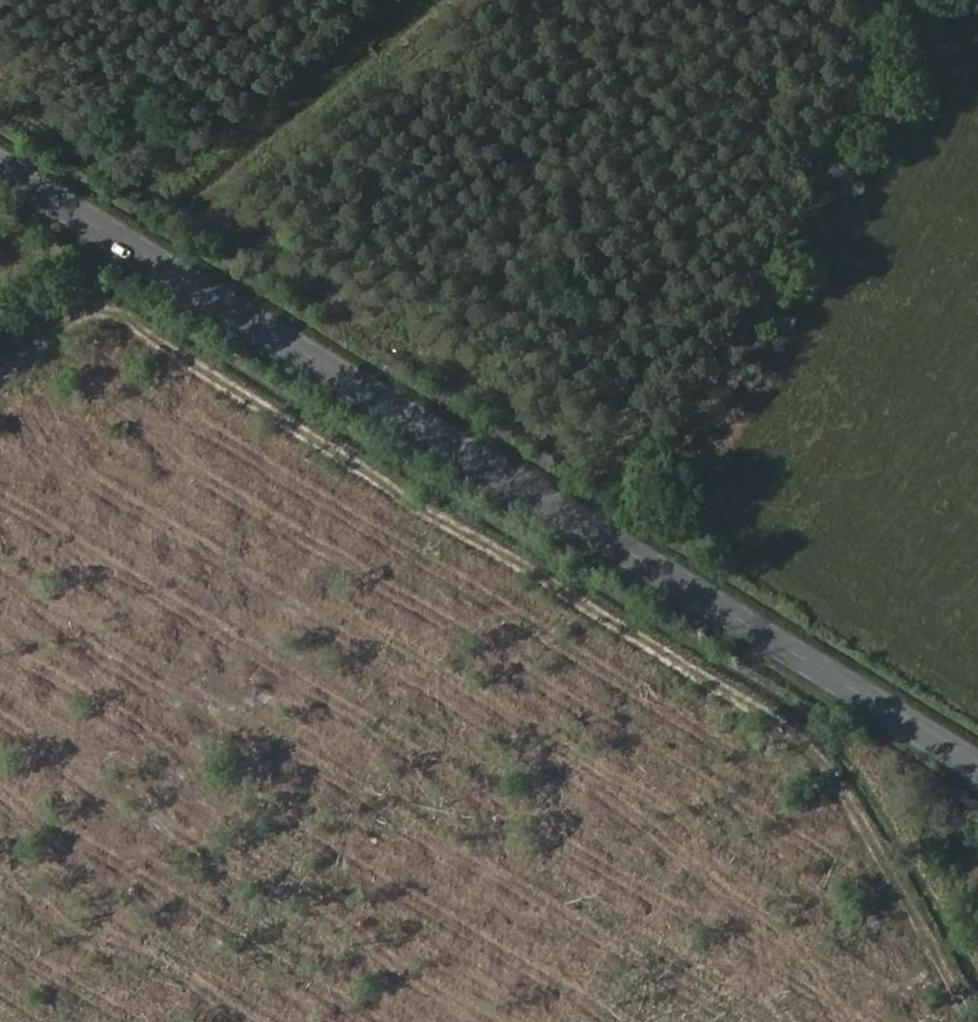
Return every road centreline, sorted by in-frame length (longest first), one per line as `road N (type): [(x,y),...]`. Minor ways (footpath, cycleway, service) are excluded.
road 1 (secondary): [(0,169),(977,771)]
road 2 (track): [(102,232),(398,0)]
road 3 (track): [(0,381),(151,262)]

